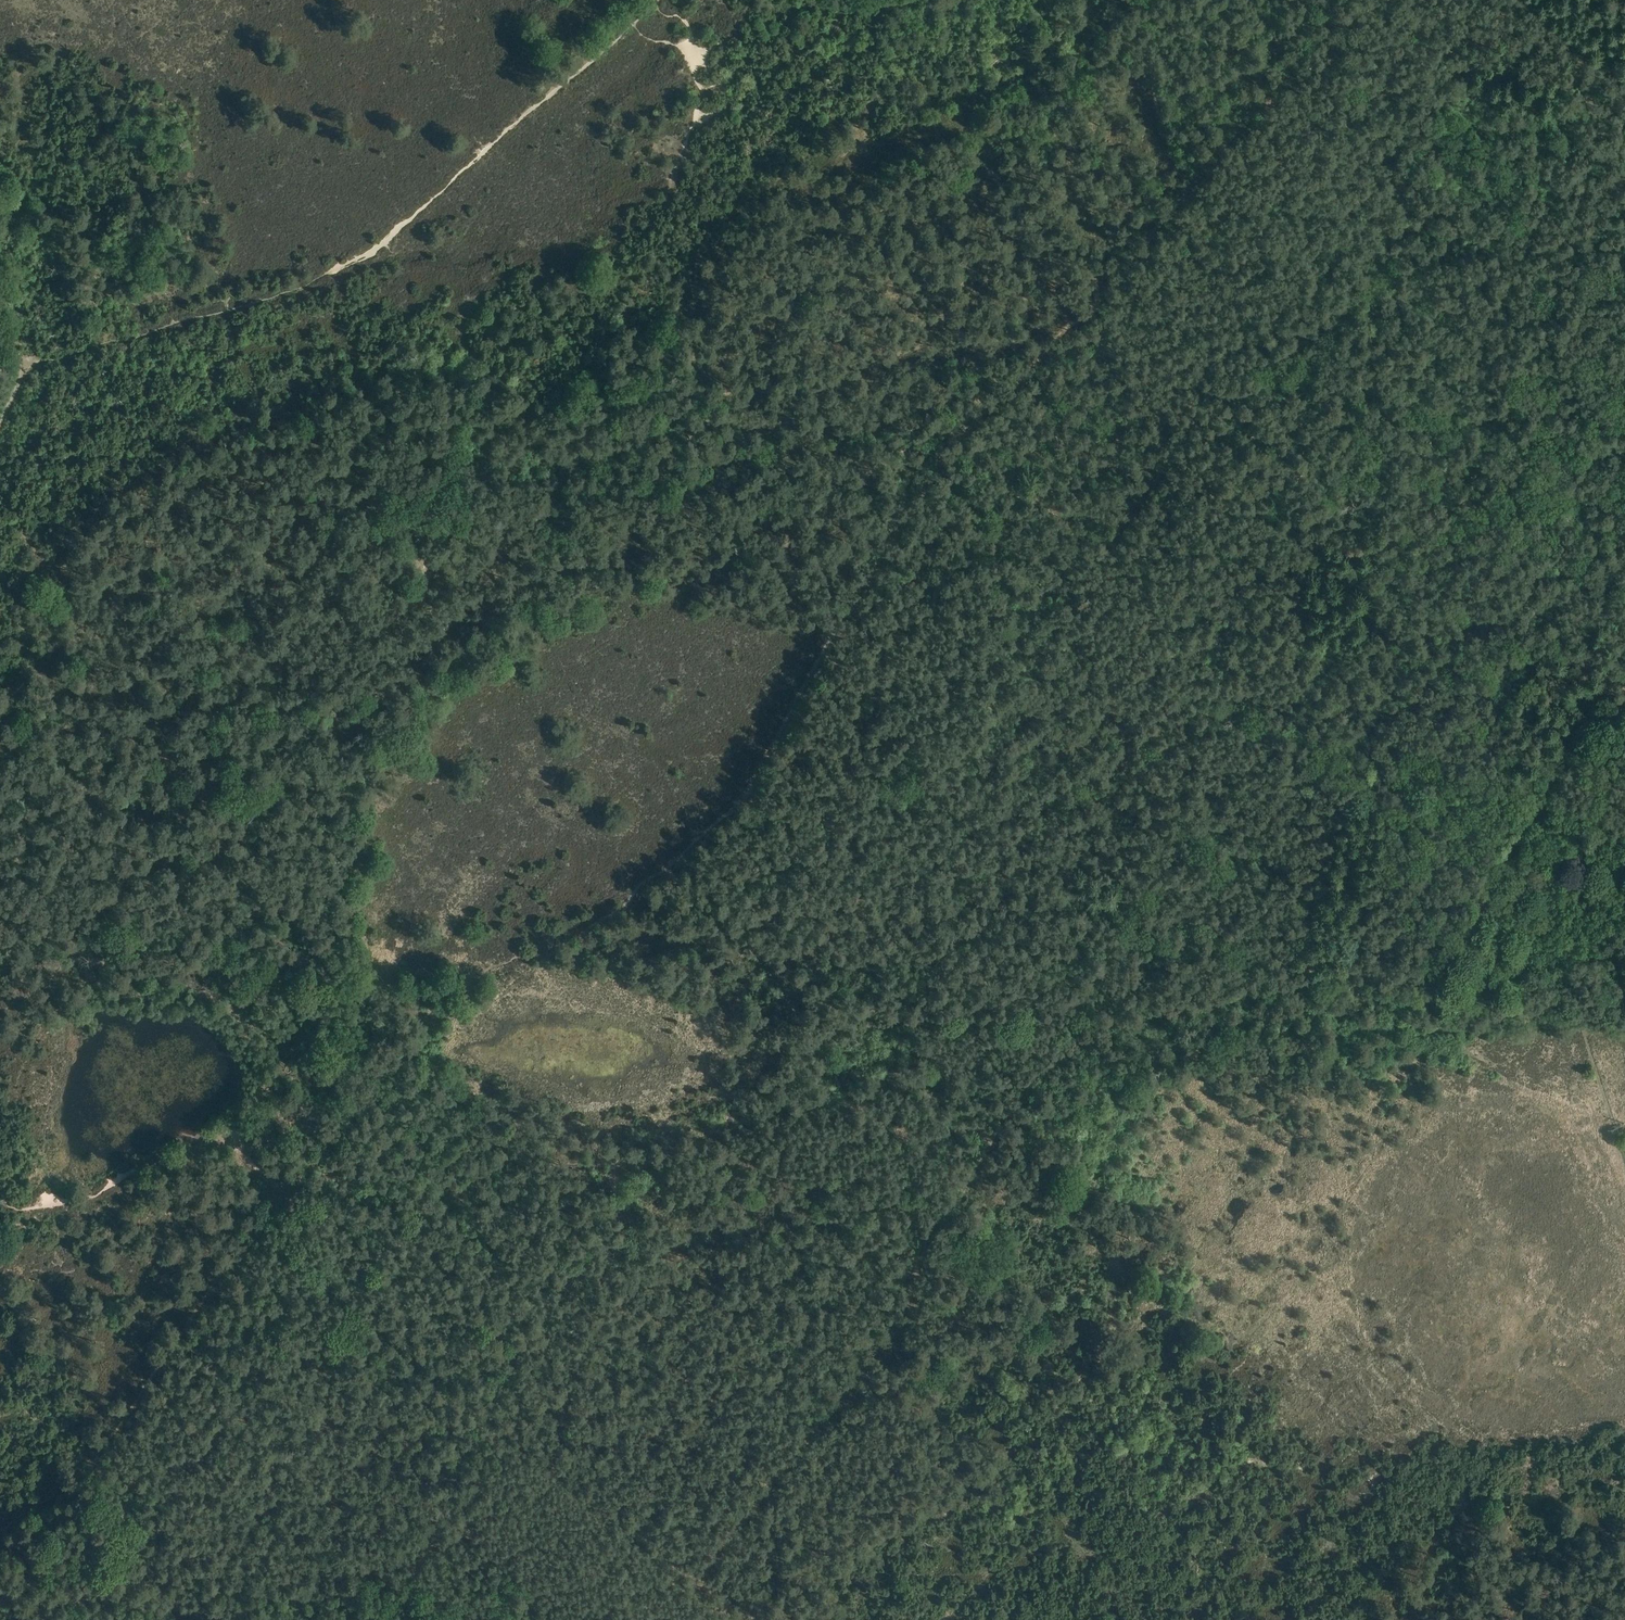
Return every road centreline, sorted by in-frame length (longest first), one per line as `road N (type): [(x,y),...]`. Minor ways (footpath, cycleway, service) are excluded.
road 1 (track): [(1624,1030),(1314,959)]

